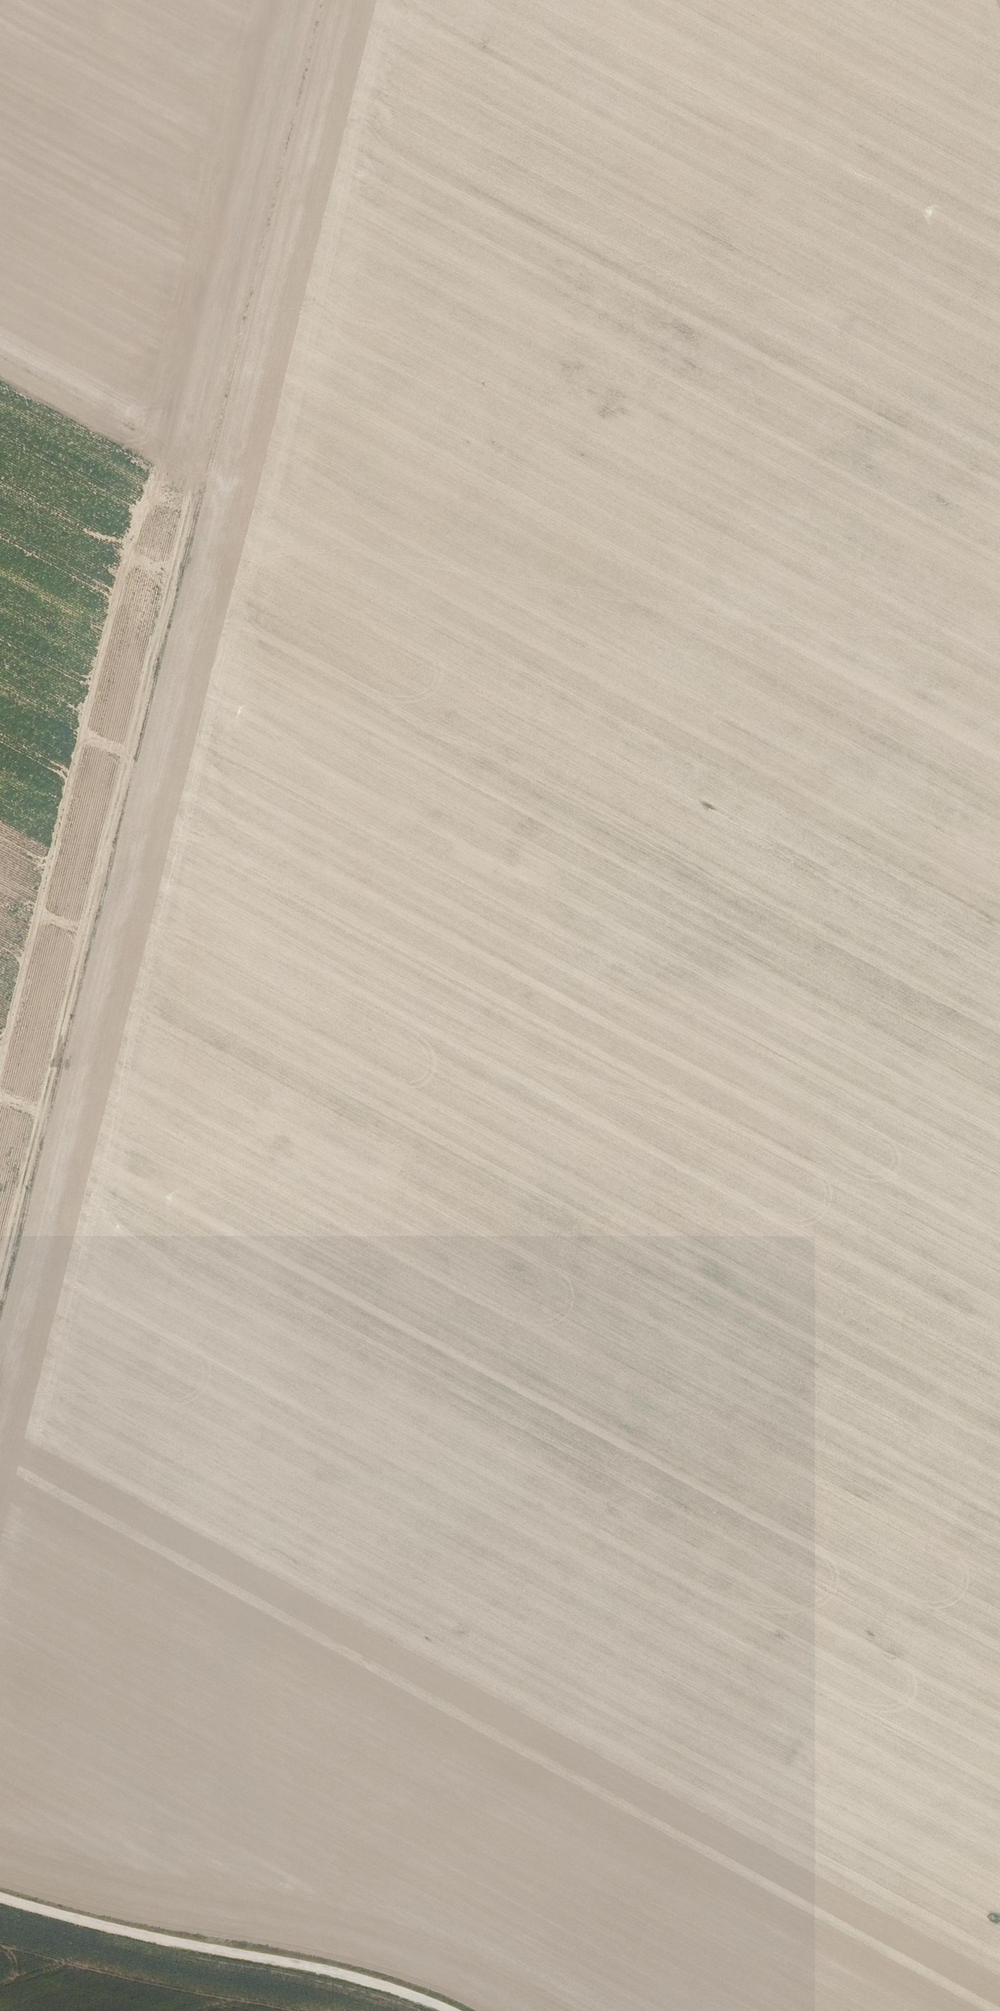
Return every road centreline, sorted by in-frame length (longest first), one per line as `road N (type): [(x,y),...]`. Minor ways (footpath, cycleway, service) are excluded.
road 1 (track): [(0,1890),(84,1920),(333,1972),(435,2010)]

